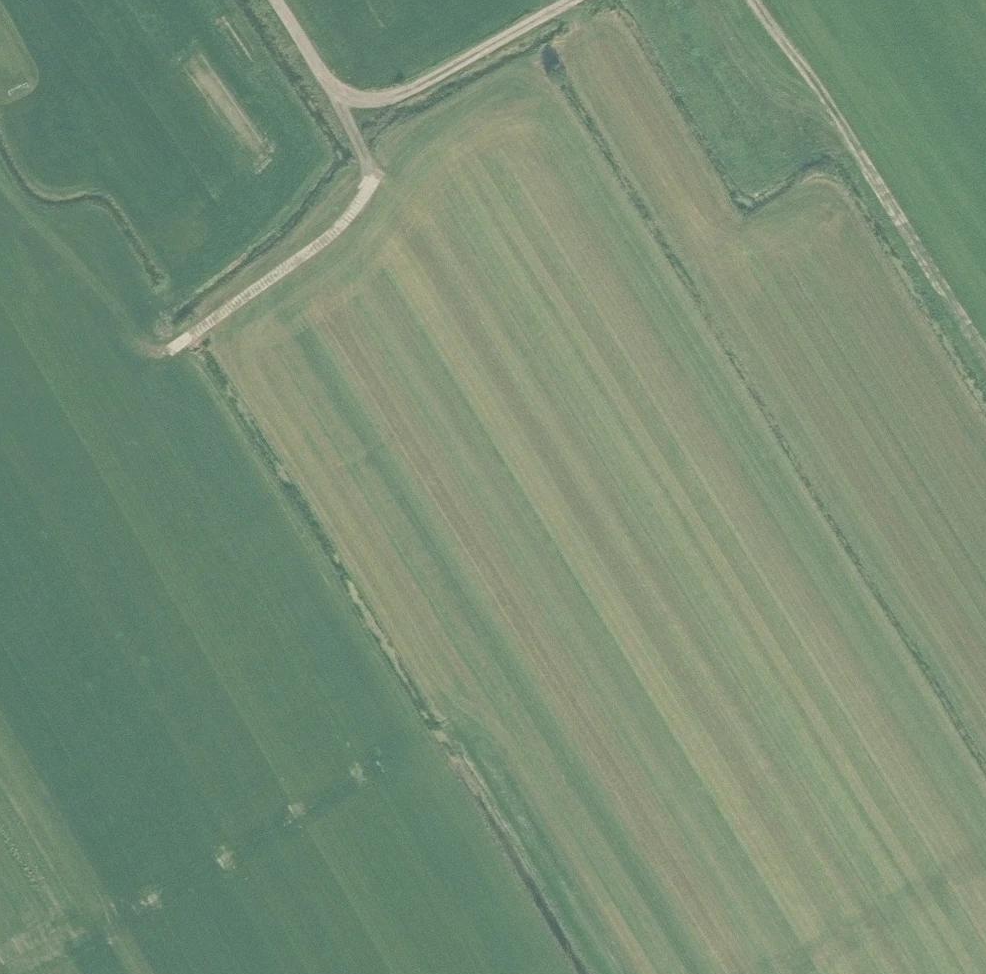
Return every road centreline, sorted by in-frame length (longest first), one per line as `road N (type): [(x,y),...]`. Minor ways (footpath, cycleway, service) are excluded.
road 1 (track): [(271,0),(334,92),(359,100),(424,83),(581,0)]
road 2 (track): [(334,92),(370,182),(333,234),(173,350)]

